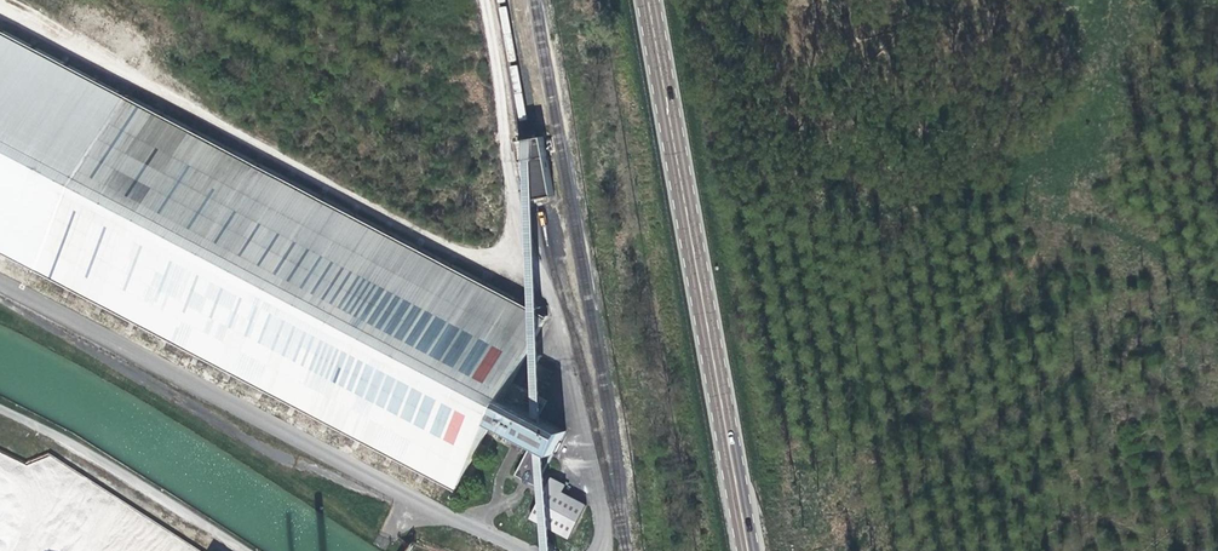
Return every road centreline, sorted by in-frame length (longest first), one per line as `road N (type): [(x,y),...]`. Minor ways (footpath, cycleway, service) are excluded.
road 1 (track): [(0,11),(487,264),(530,251)]
road 2 (primary): [(647,0),(749,550)]

